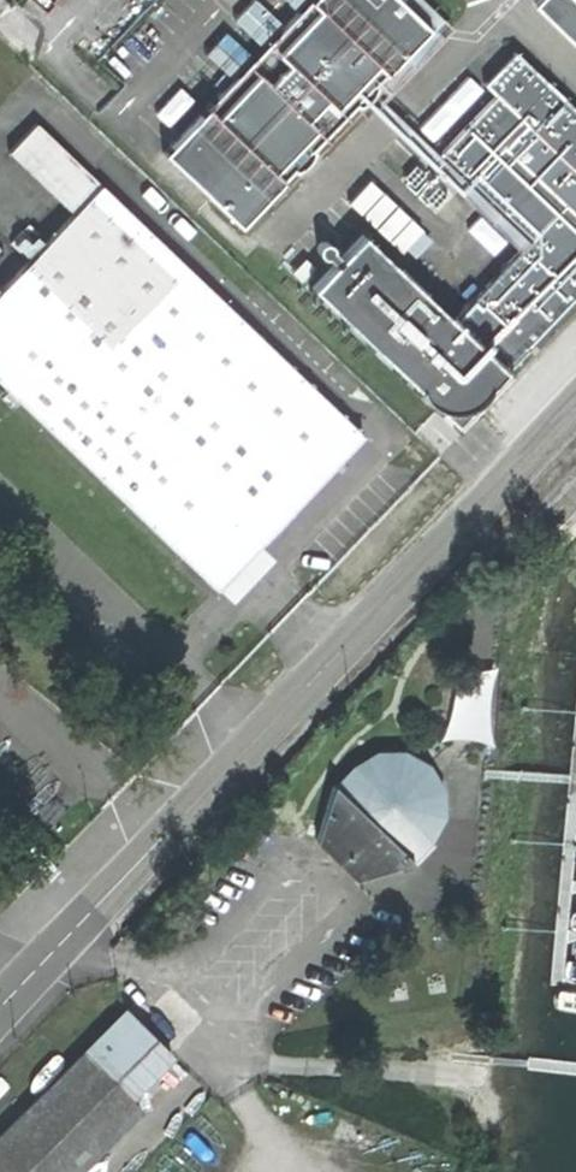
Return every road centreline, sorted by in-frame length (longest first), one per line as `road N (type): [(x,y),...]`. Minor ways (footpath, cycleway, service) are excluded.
road 1 (unclassified): [(0,1012),(575,409)]

